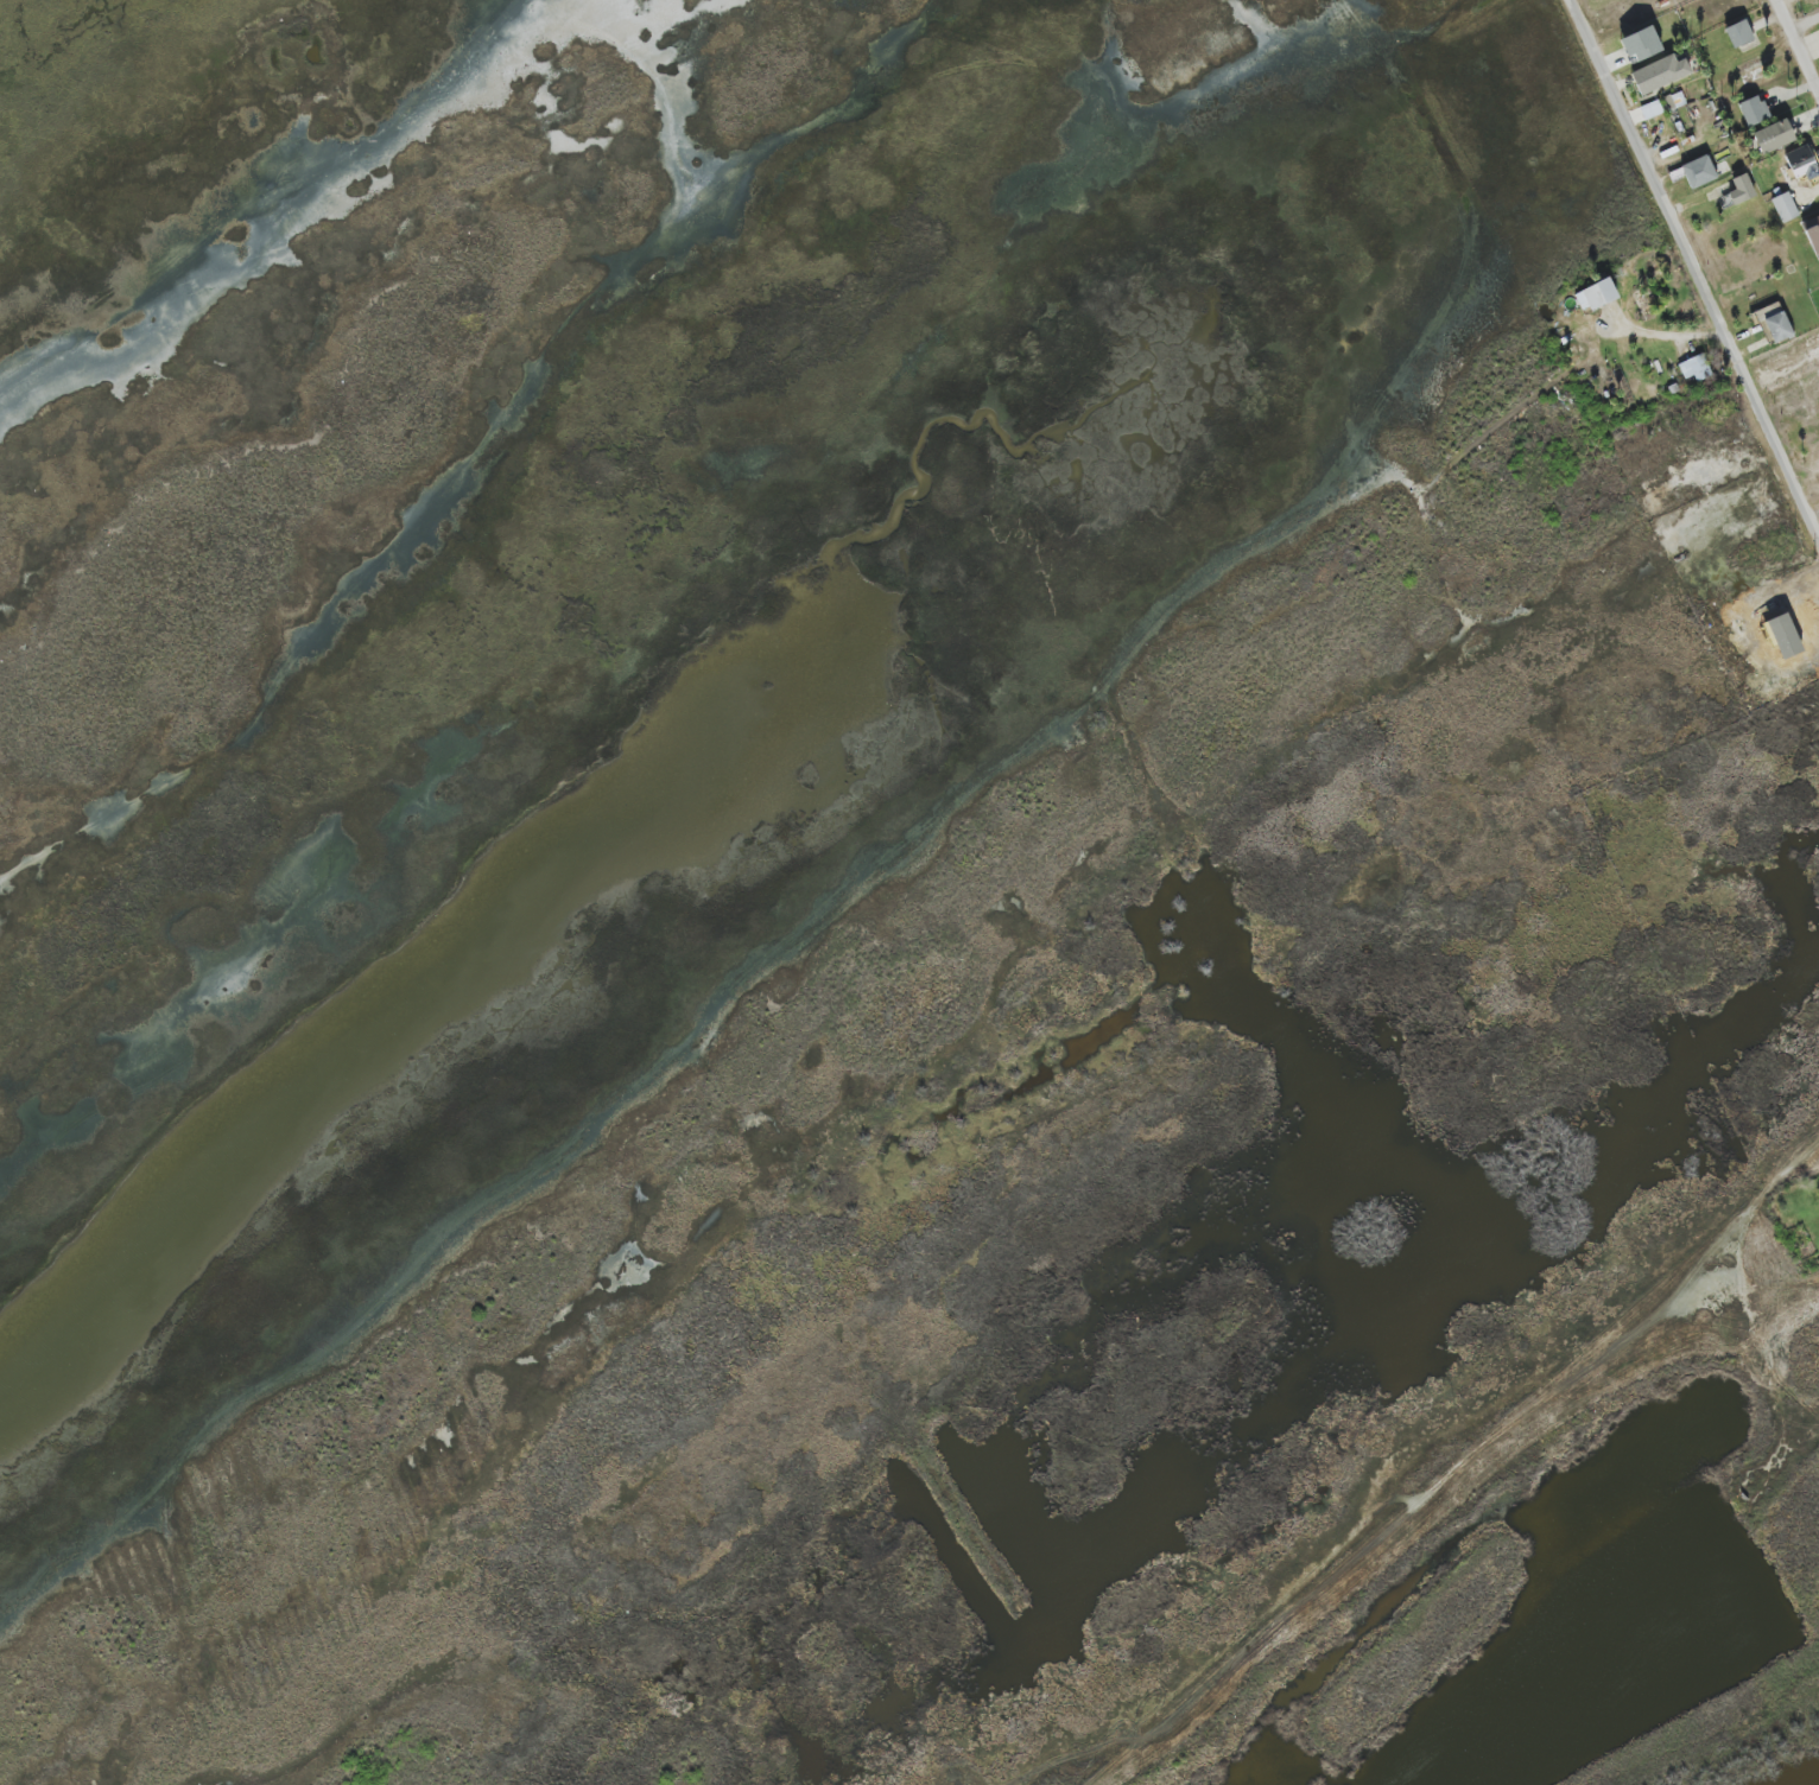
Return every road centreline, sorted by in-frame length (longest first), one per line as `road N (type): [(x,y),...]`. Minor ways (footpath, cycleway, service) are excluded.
road 1 (residential): [(1818,539),(1571,0)]

